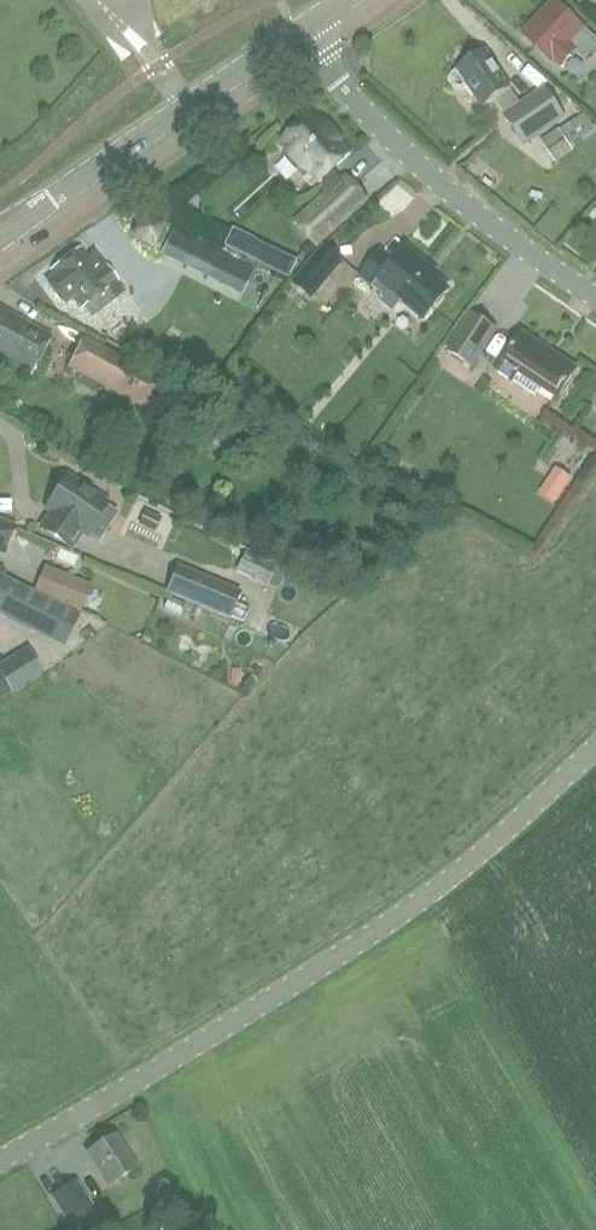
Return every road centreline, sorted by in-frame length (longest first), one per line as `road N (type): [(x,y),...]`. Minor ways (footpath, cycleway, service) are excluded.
road 1 (residential): [(0,1159),(315,972),(421,899),(595,743)]
road 2 (residential): [(595,294),(411,151),(296,34)]
road 3 (tertiary): [(0,235),(296,34)]

